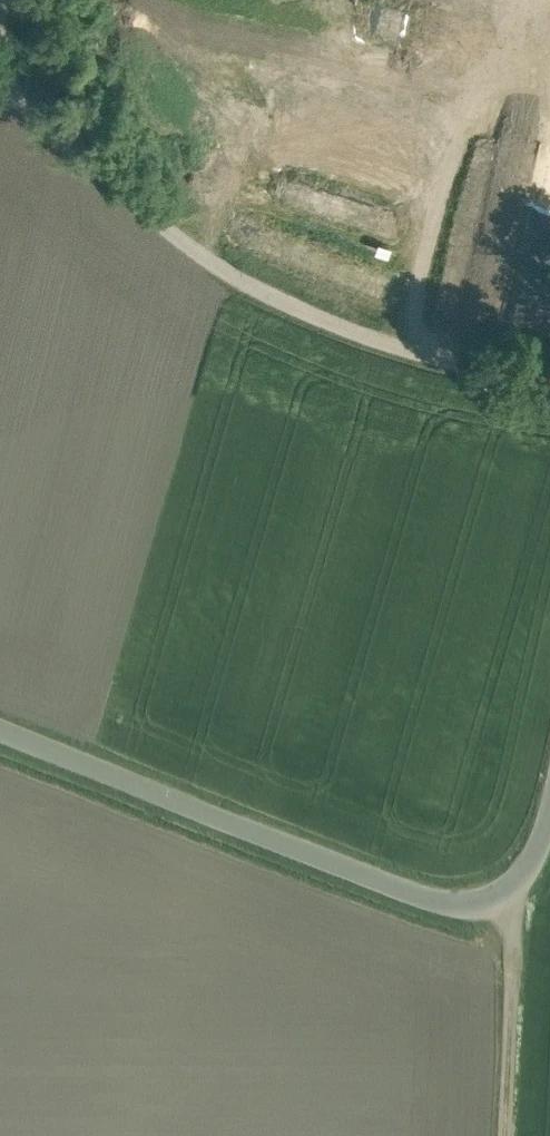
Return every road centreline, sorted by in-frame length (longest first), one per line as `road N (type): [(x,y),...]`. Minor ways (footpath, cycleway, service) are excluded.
road 1 (track): [(0,89),(30,86),(183,238),(354,324),(549,376)]
road 2 (unclassified): [(0,735),(447,901),(488,899),(507,889),(534,864),(549,831)]

